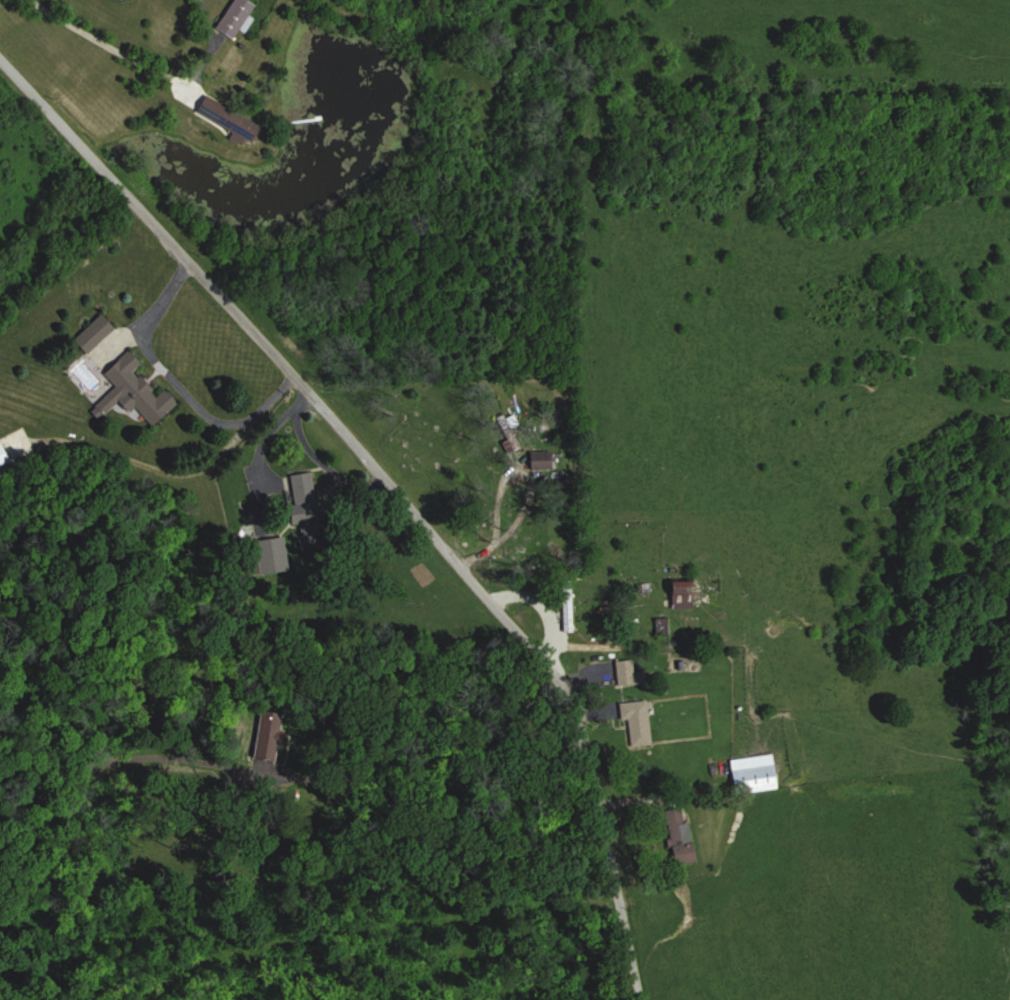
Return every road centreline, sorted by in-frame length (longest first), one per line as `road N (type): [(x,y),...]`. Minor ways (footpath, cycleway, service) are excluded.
road 1 (residential): [(643,999),(579,728),(555,675),(323,408),(0,61)]

